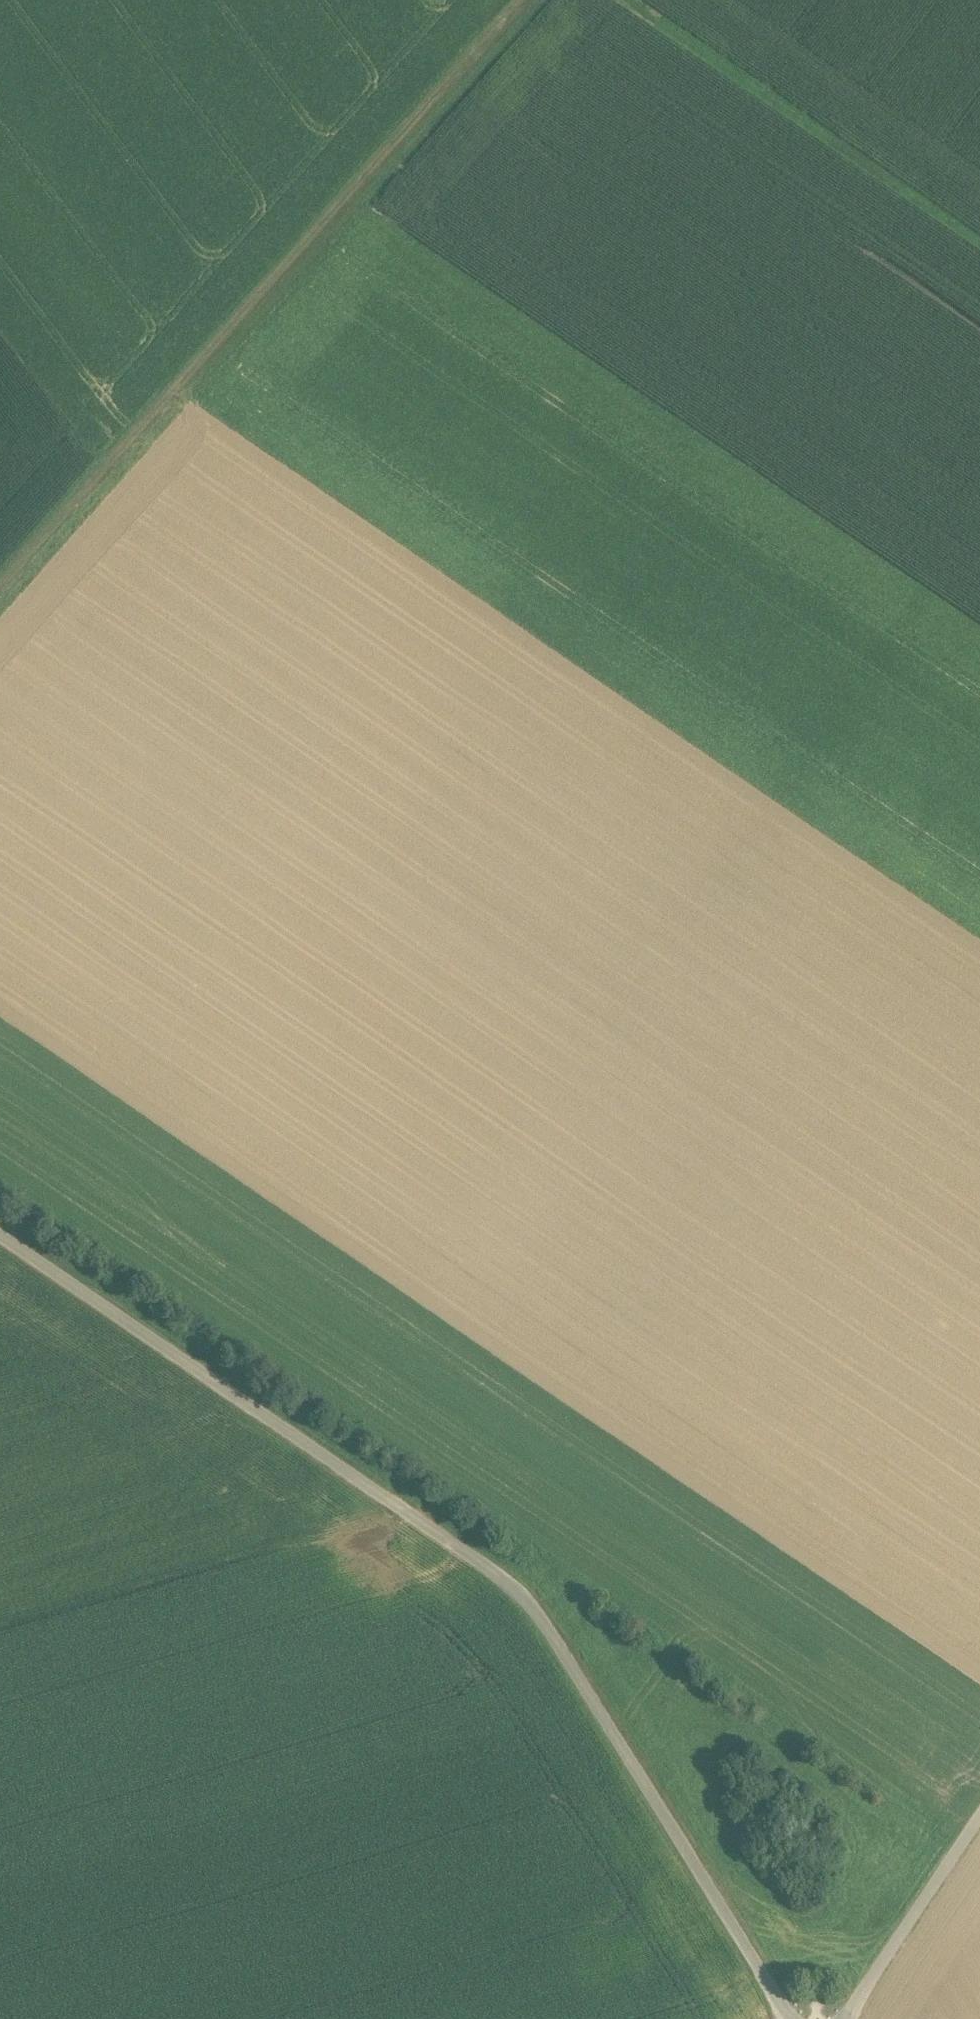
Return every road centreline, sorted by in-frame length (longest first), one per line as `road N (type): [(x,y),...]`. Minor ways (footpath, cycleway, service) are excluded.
road 1 (track): [(0,1242),(531,1601),(796,2018)]
road 2 (track): [(542,0),(0,613)]
road 3 (track): [(979,238),(621,0)]
road 4 (track): [(979,1823),(848,2018)]

